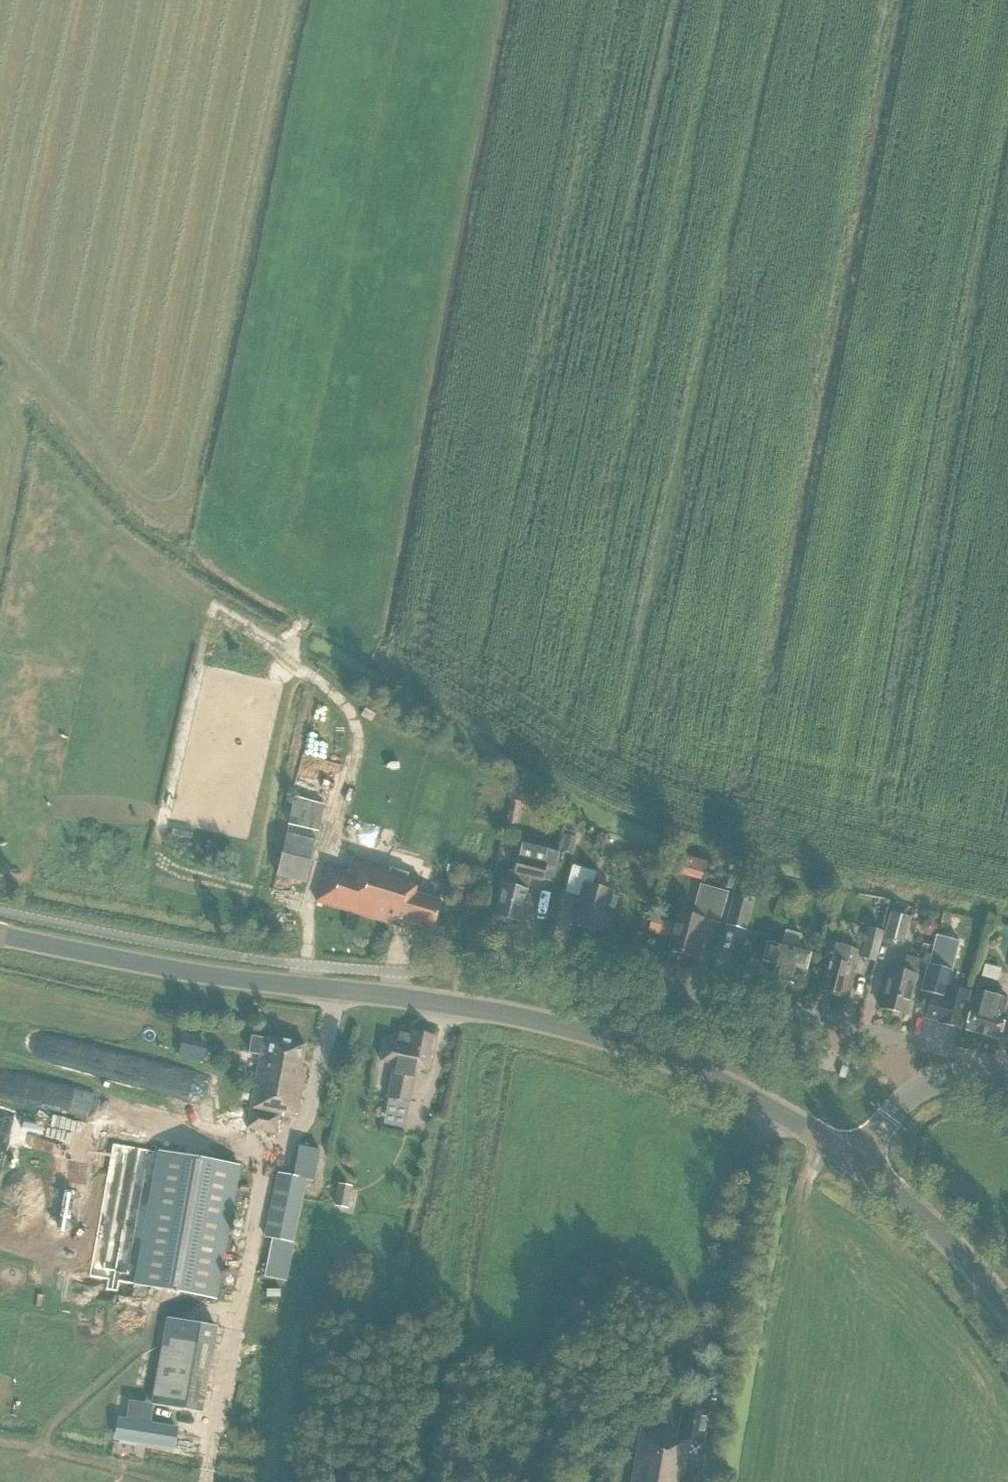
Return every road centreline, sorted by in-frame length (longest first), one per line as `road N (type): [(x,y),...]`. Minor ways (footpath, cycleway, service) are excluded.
road 1 (secondary): [(854,1159),(720,1082),(596,1036),(471,1007),(166,968),(0,934)]
road 2 (secondary): [(1007,1310),(950,1242),(854,1159)]

